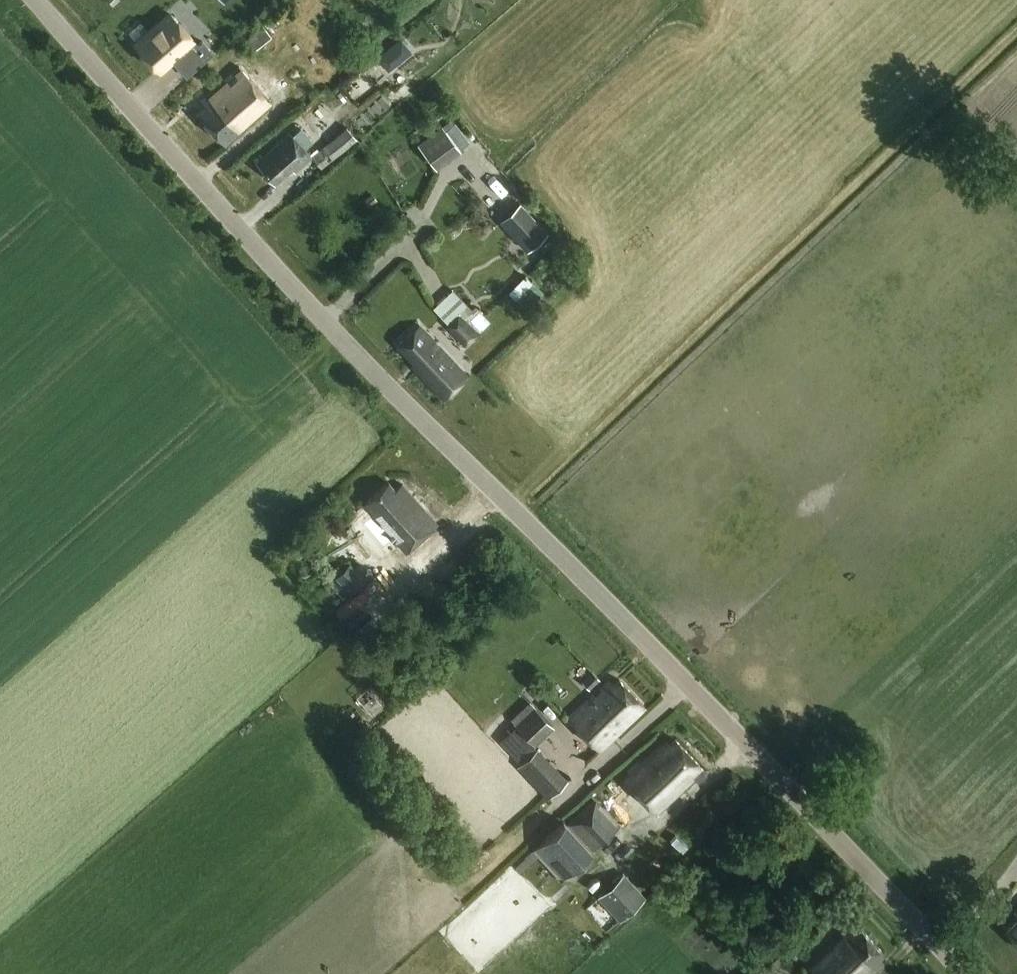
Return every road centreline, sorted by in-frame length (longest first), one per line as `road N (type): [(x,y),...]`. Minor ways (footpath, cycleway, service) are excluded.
road 1 (tertiary): [(964,973),(398,399),(35,0)]

